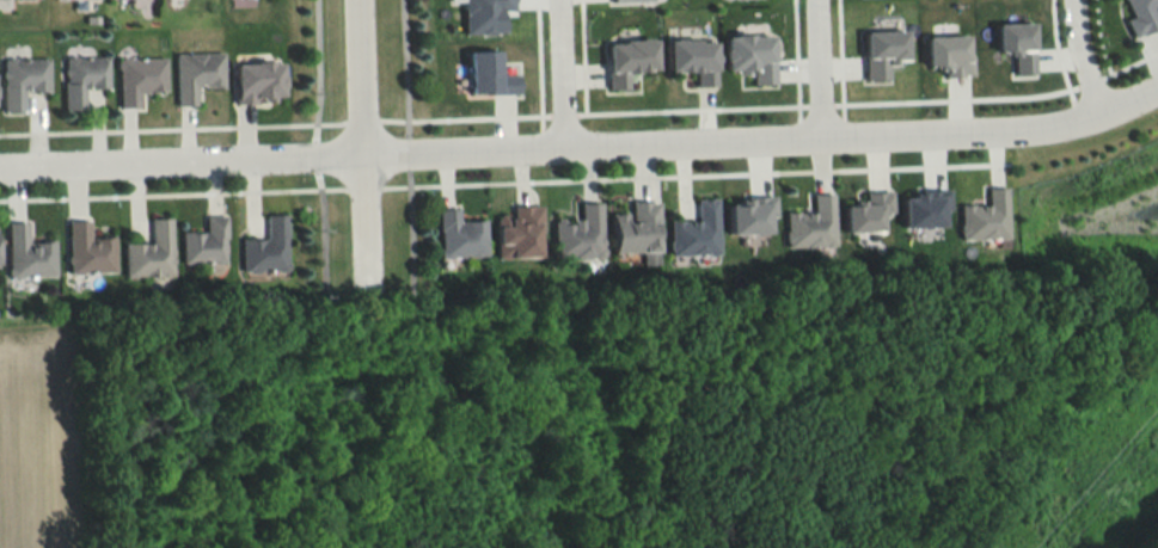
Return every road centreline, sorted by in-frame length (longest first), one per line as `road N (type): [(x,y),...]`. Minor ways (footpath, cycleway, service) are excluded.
road 1 (residential): [(1157,84),(1086,116),(988,131),(0,165)]
road 2 (residential): [(352,0),(361,290)]
road 3 (residential): [(563,148),(558,0)]
road 4 (residential): [(812,0),(816,138)]

